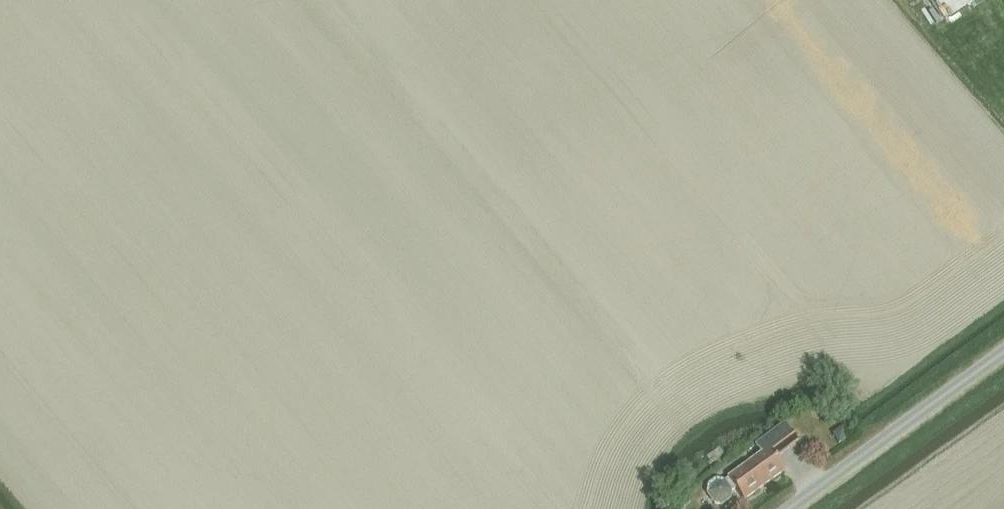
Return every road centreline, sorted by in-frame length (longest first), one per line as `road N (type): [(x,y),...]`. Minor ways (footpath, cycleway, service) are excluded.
road 1 (tertiary): [(787,508),(1003,352)]

